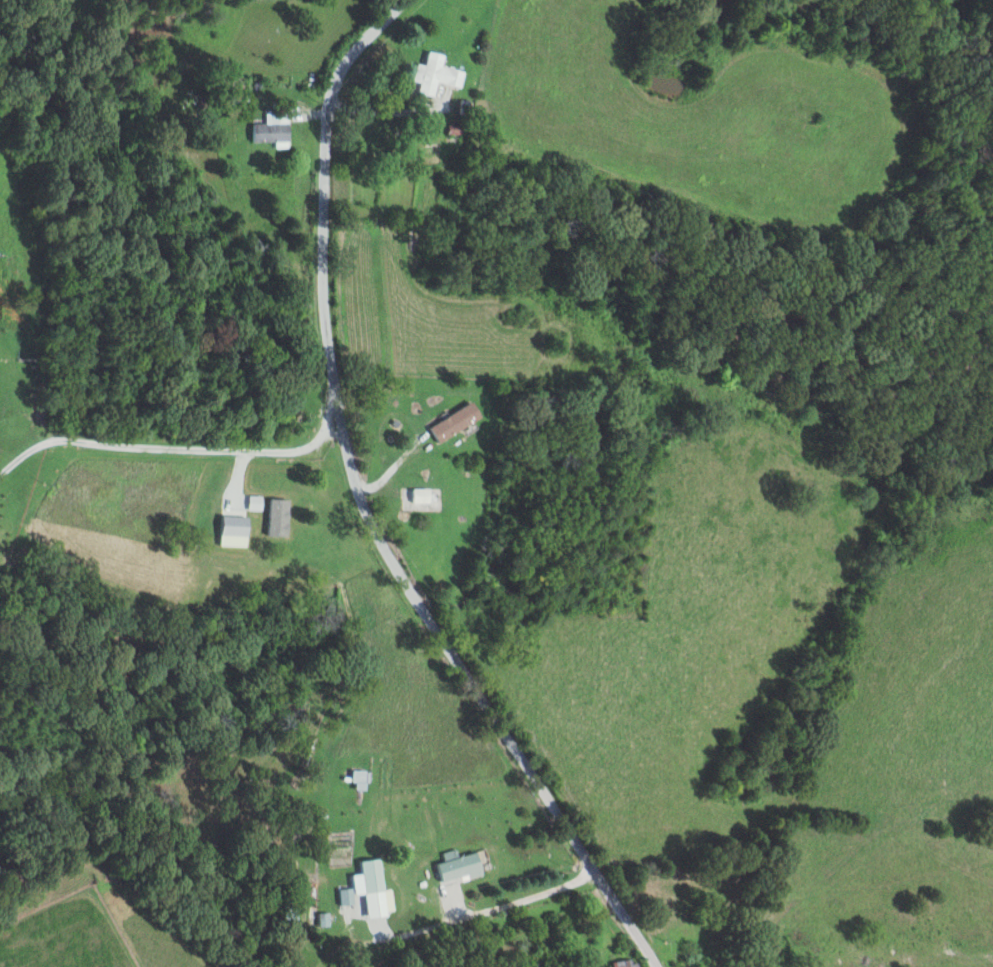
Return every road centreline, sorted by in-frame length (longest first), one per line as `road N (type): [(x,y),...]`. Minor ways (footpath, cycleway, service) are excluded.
road 1 (residential): [(654,966),(407,595),(352,490)]
road 2 (residential): [(352,490),(324,493),(310,464),(315,420),(328,396),(321,96),(339,59),(396,0)]
road 3 (residential): [(300,937),(324,951),(595,875)]

